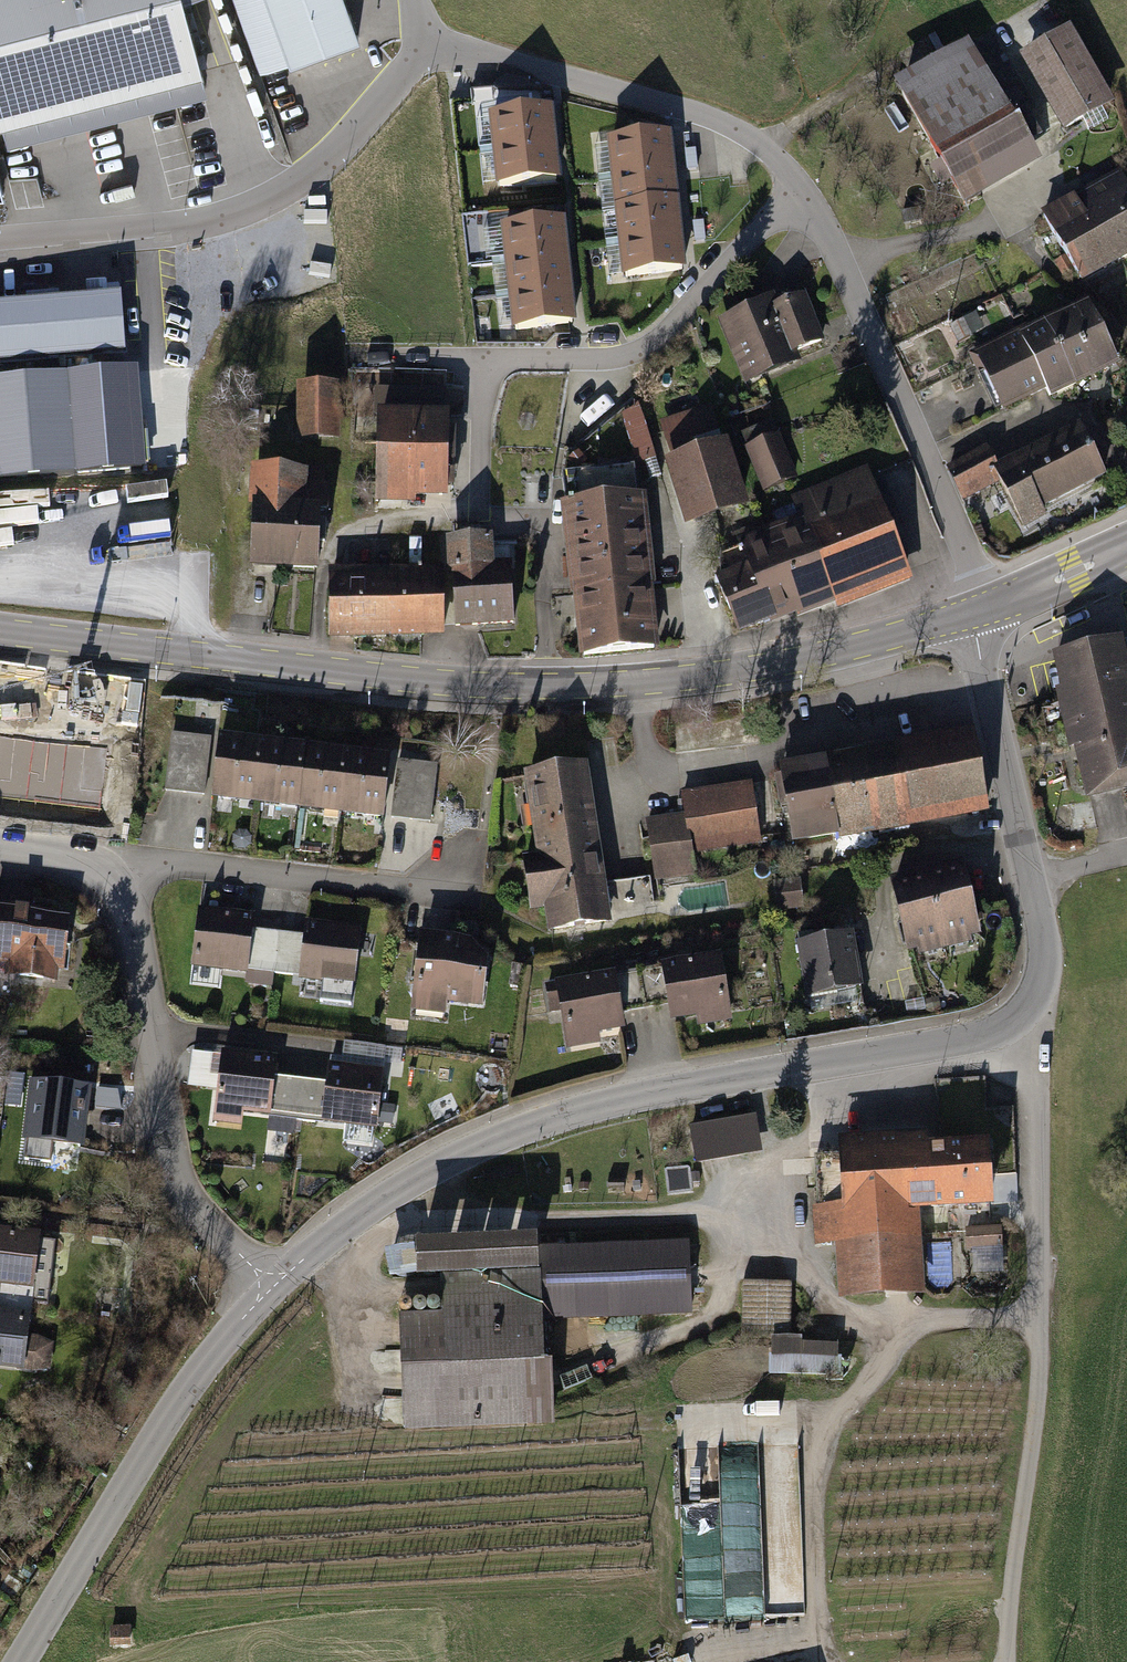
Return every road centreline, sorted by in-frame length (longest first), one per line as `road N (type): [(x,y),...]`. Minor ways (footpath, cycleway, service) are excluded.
road 1 (primary): [(970,612),(717,674),(550,687),(0,632)]
road 2 (tertiary): [(277,1284),(334,1229),(424,1173),(539,1124),(685,1087),(985,1036),(1020,1017)]
road 3 (unclassified): [(1020,1017),(1033,1067),(1040,1183),(1042,1375),(1008,1661)]
road 4 (residential): [(814,204),(763,223),(672,327),(642,349),(603,361),(350,357)]
road 5 (residential): [(427,43),(326,161),(267,200),(206,223),(0,241)]
road 6 (residential): [(277,1284),(201,1222),(167,1163),(133,920),(116,878)]
road 7 (tertiary): [(23,1661),(187,1390),(277,1284)]
road 8 (residential): [(987,606),(814,204)]
road 9 (residential): [(814,204),(776,156),(734,128),(427,43)]
road 10 (tertiary): [(1020,1017),(1042,968),(1032,882),(970,612)]
road 11 (residential): [(116,878),(165,865),(406,893),(452,881)]
road 12 (primary): [(1126,547),(987,606)]
road 13 (residential): [(116,878),(77,860),(0,852)]

